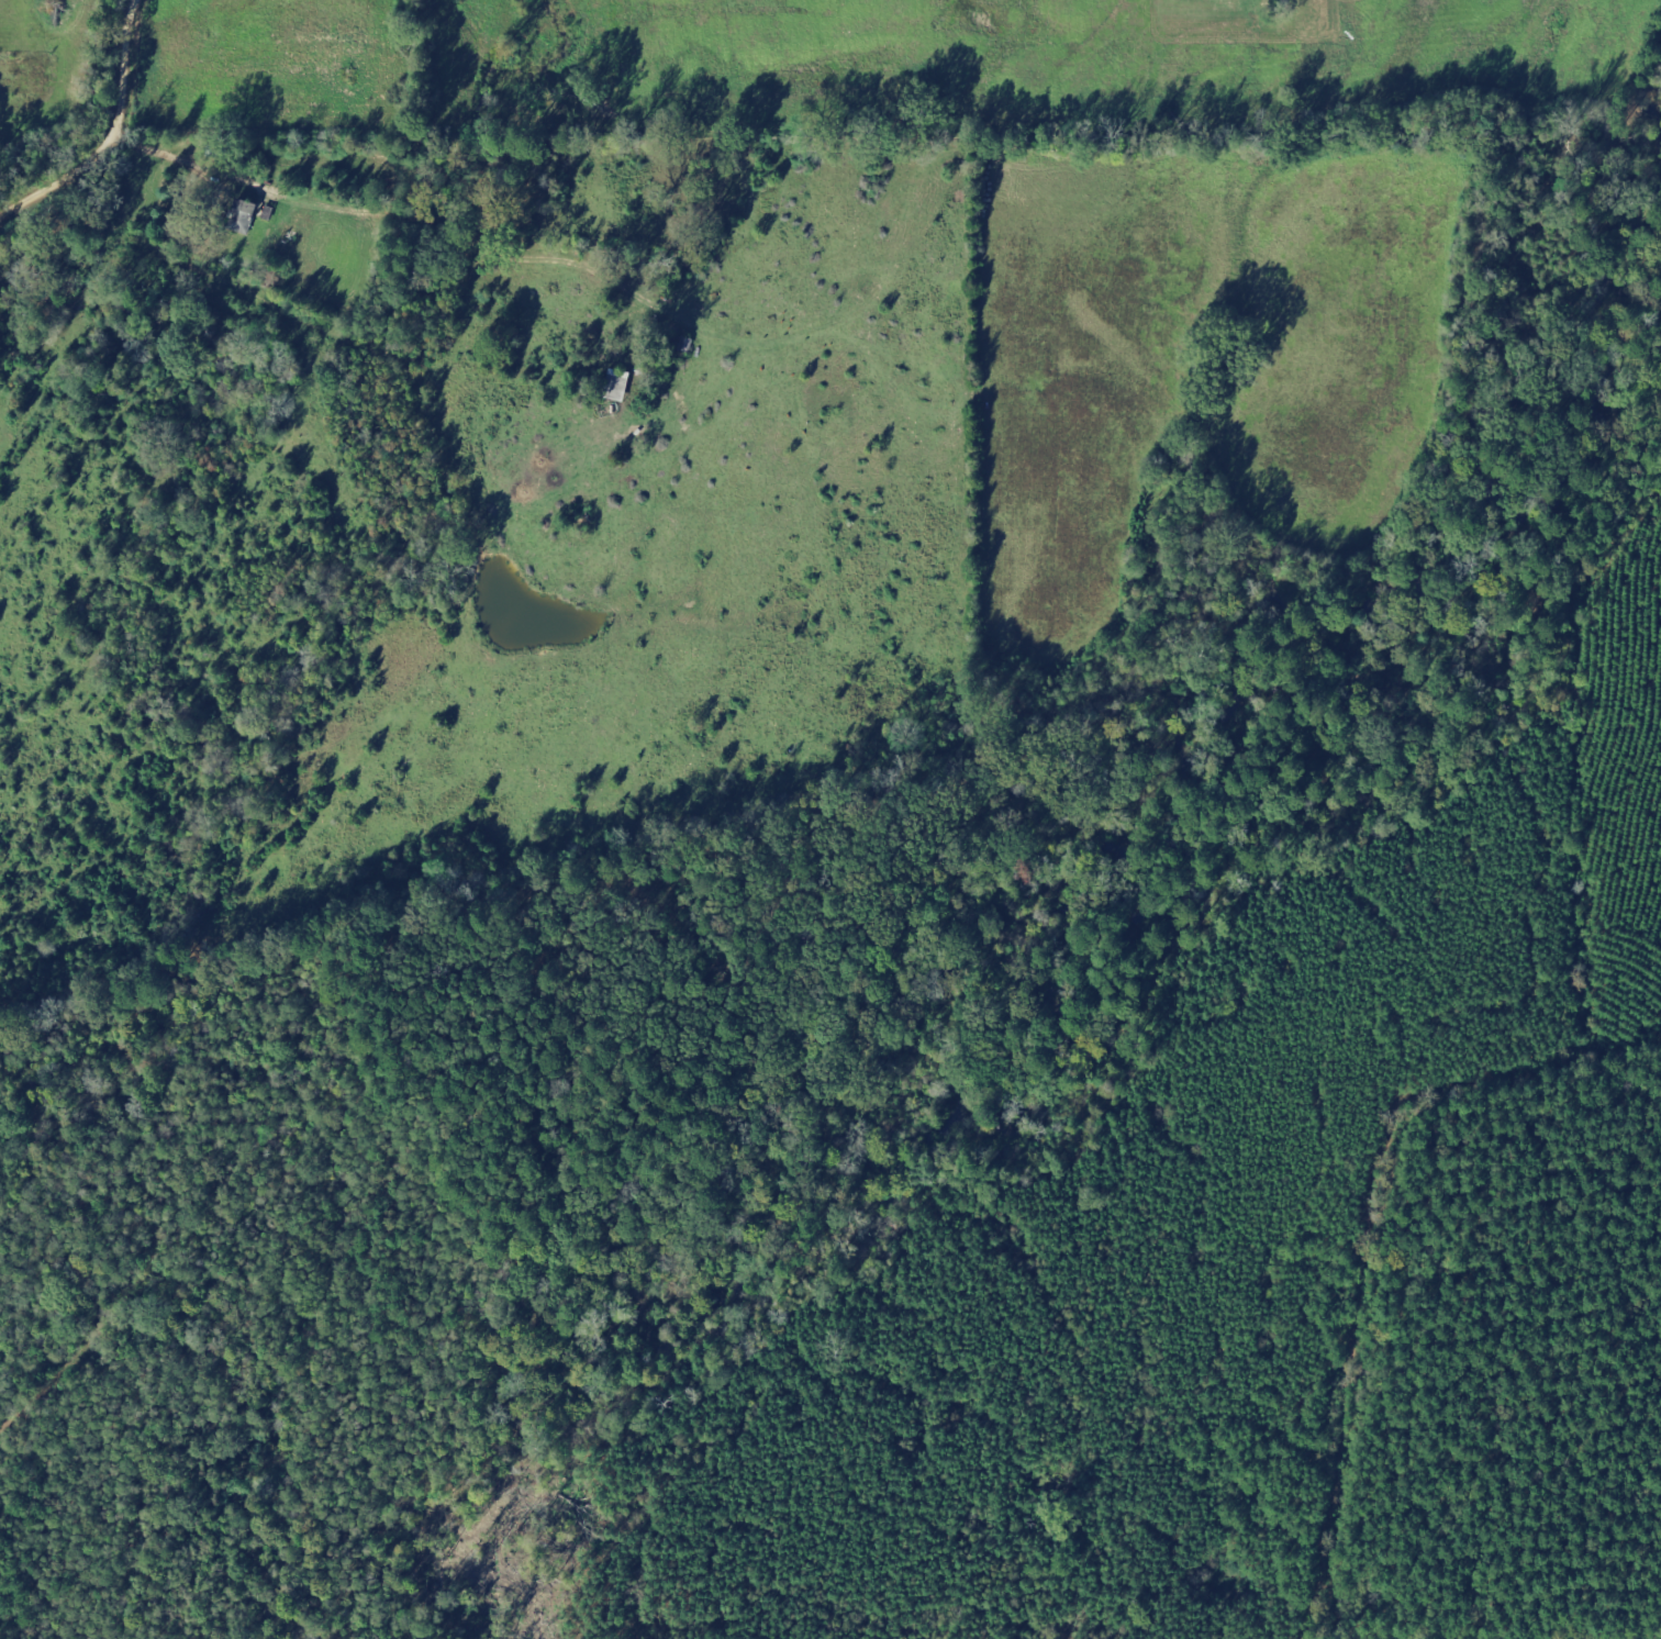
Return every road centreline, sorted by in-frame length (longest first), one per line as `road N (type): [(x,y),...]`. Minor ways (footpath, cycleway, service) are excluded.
road 1 (residential): [(0,224),(16,194),(153,52),(172,0)]

